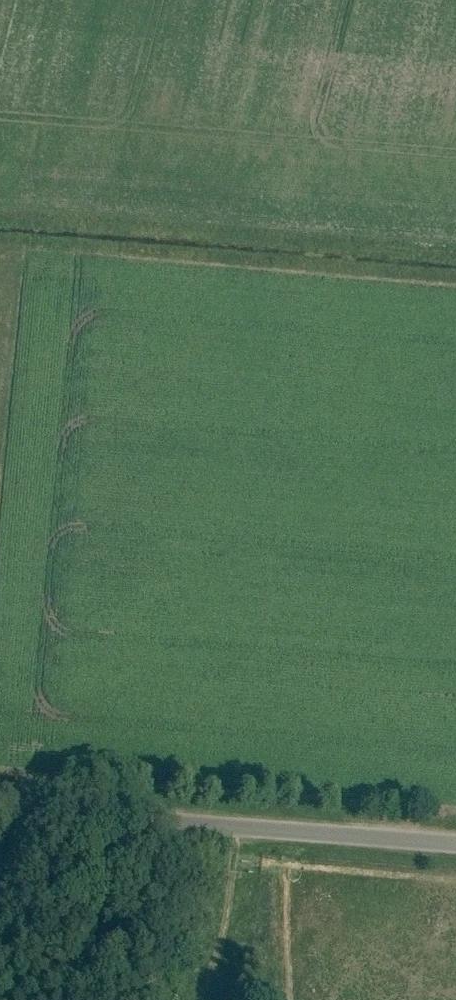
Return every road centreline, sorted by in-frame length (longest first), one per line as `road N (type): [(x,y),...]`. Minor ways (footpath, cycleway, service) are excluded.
road 1 (unclassified): [(455,841),(0,806)]

